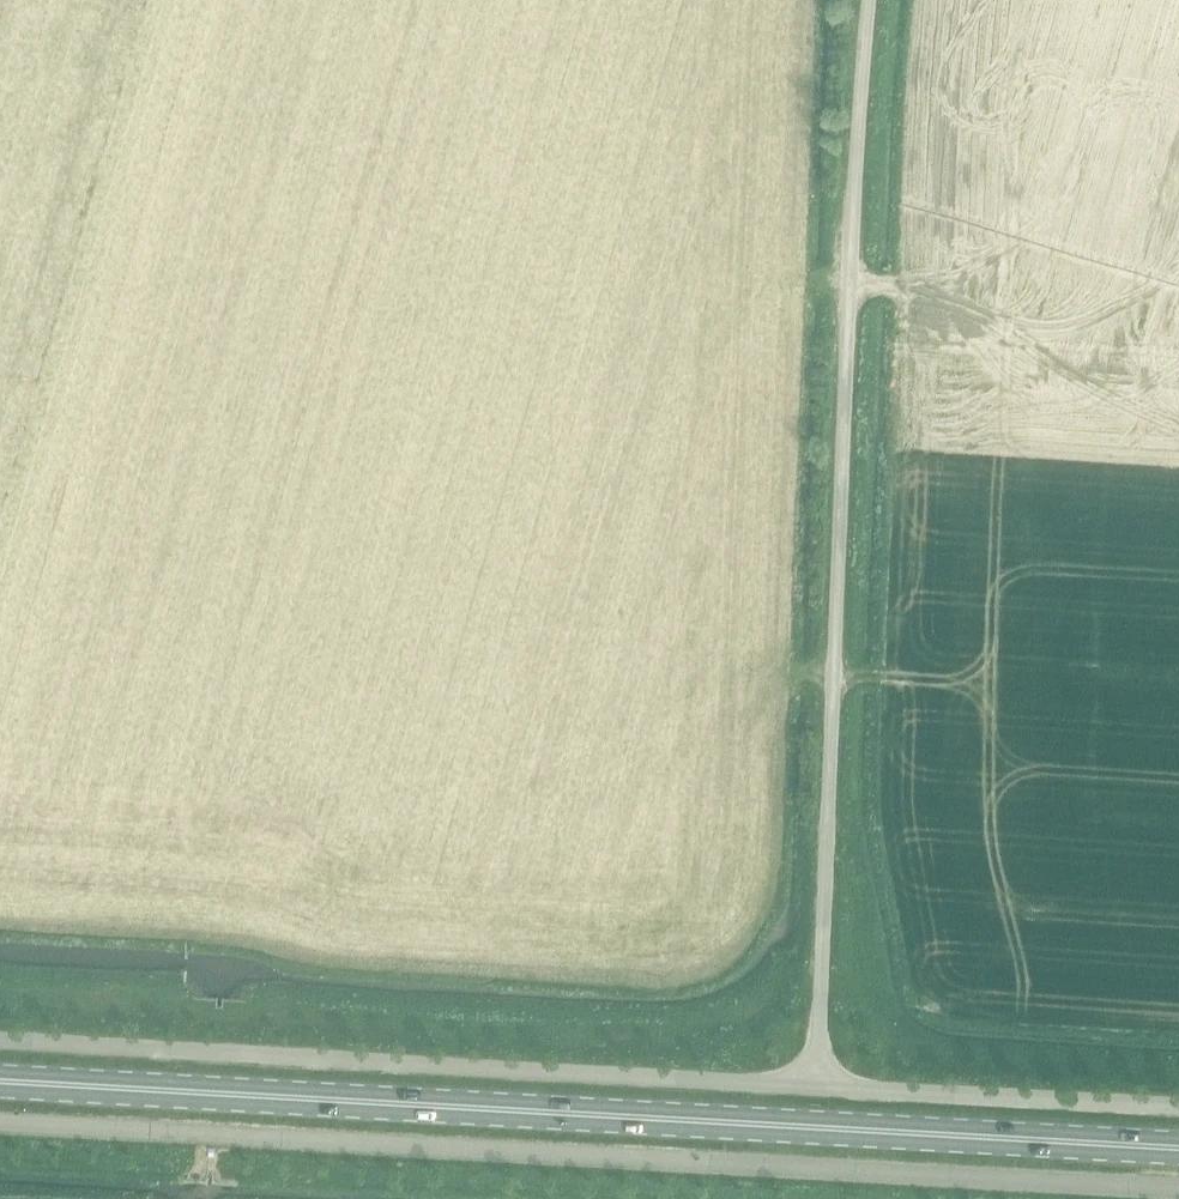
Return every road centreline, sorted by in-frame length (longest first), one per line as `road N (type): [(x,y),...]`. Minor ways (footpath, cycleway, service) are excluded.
road 1 (primary): [(1178,1150),(0,1081)]
road 2 (unclassified): [(1178,1190),(0,1124)]
road 3 (unclassified): [(818,1087),(868,0)]
road 4 (unclassified): [(818,1087),(0,1039)]
road 5 (unclassified): [(1178,1108),(818,1087)]

